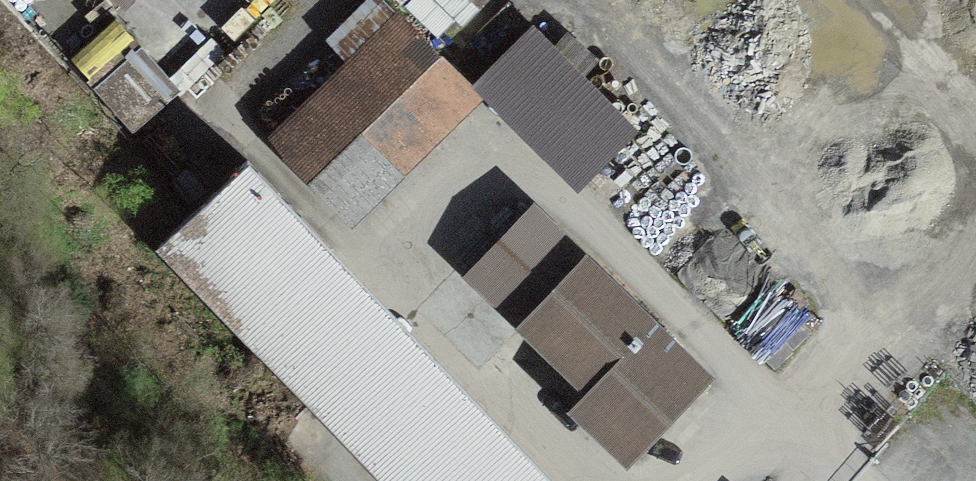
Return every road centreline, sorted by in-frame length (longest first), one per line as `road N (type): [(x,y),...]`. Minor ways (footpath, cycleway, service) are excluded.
road 1 (track): [(602,480),(419,297),(424,259),(508,175),(550,188)]
road 2 (track): [(550,188),(857,480)]
road 3 (track): [(226,0),(194,35),(159,45),(123,30)]

